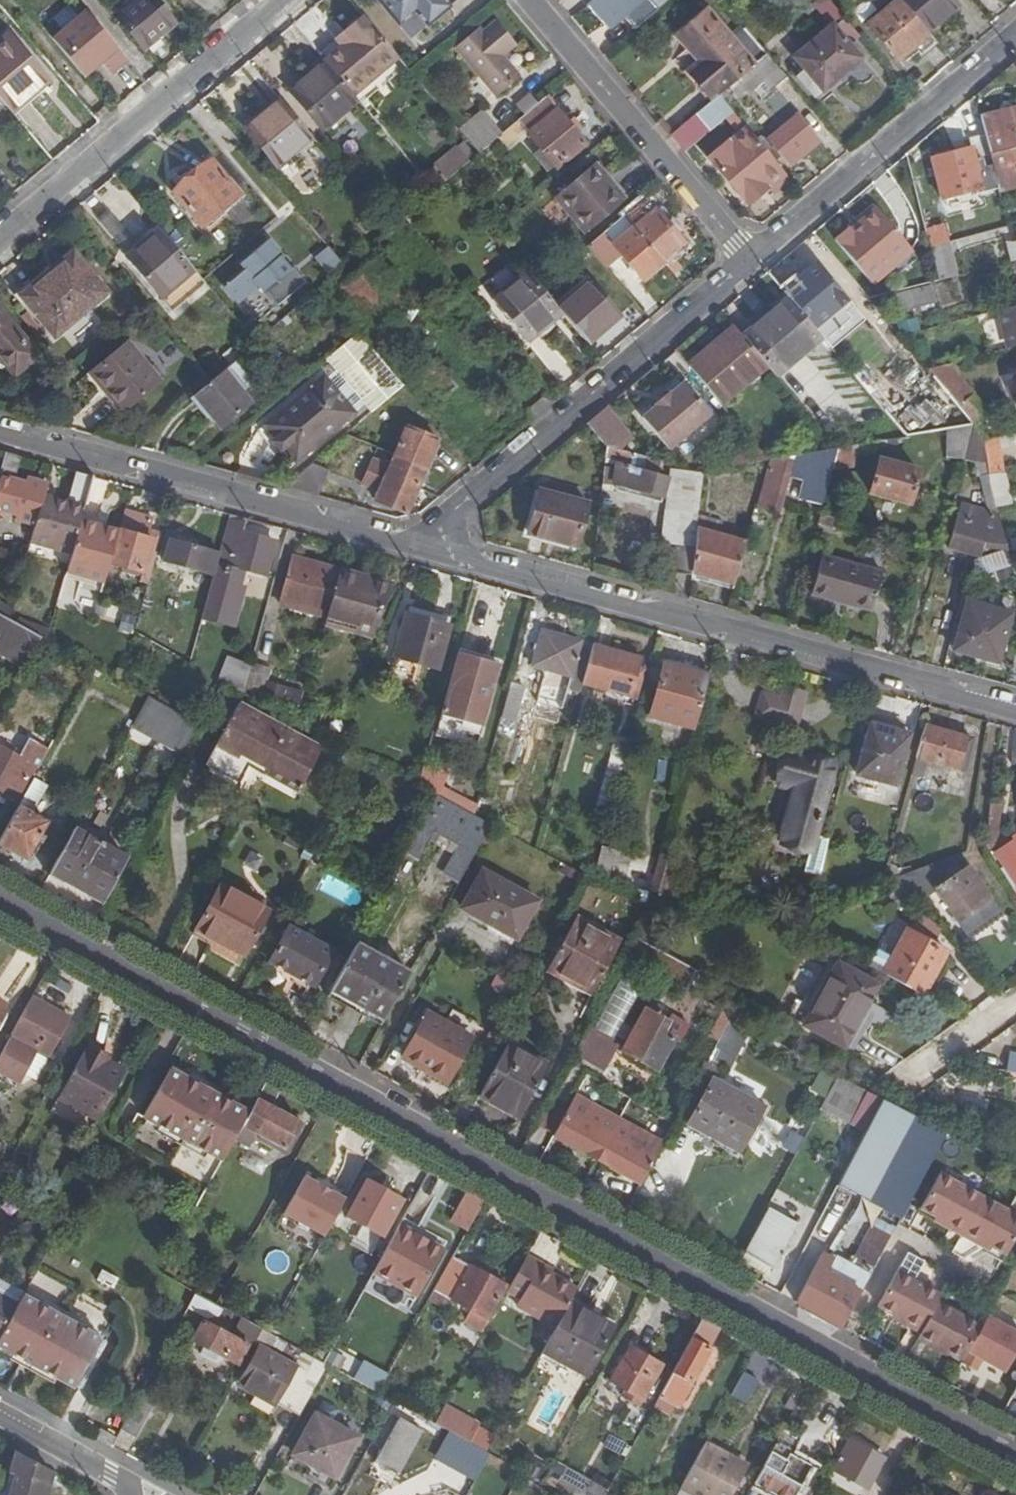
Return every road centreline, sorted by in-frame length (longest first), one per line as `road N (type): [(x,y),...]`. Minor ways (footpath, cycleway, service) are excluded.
road 1 (residential): [(0,899),(1015,1453)]
road 2 (tertiary): [(1015,713),(416,547)]
road 3 (residential): [(416,547),(751,261)]
road 4 (tertiary): [(416,547),(0,429)]
road 5 (residential): [(283,0),(0,241)]
road 6 (residential): [(751,261),(1015,32)]
road 7 (residential): [(751,261),(523,0)]
road 8 (residential): [(0,1415),(112,1476),(127,1494)]
road 9 (residential): [(925,1099),(928,1065),(1015,1003)]

